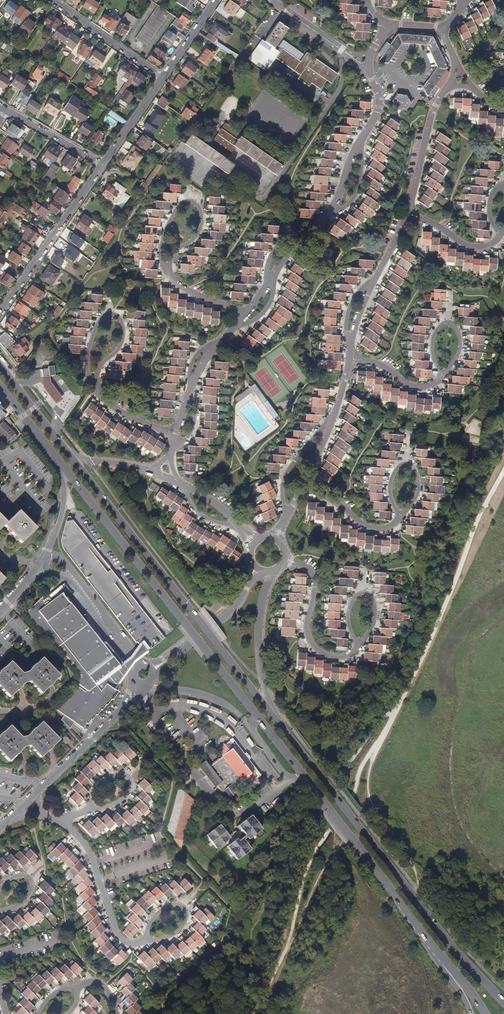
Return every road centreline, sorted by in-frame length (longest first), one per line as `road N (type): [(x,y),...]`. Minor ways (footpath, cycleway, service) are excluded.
road 1 (primary): [(503,1002),(444,937),(273,715)]
road 2 (primary): [(273,715),(73,458)]
road 3 (primary): [(56,458),(254,712)]
road 4 (primary): [(303,776),(441,957)]
road 5 (residential): [(103,164),(0,313)]
road 6 (track): [(415,899),(417,871),(369,793),(375,749)]
road 7 (residential): [(62,821),(89,852),(118,933),(131,943),(145,940)]
road 8 (residential): [(283,560),(313,577),(307,625),(316,649),(336,658),(358,643)]
road 9 (residential): [(408,218),(368,288),(349,359)]
road 10 (residential): [(136,682),(124,706),(35,794)]
road 11 (residential): [(142,665),(62,560),(47,554)]
road 12 (unclassified): [(152,670),(231,610),(256,568)]
road 13 (residential): [(95,387),(121,340),(115,317),(95,328),(88,375)]
road 14 (unclassified): [(273,715),(259,633),(272,571)]
road 15 (residential): [(38,568),(66,577),(134,669)]
road 16 (residential): [(451,83),(440,96),(408,218)]
road 17 (residential): [(52,0),(162,77)]
road 18 (residential): [(349,359),(302,484)]
road 19 (unclassified): [(145,685),(220,703),(255,736)]
road 20 (residential): [(174,428),(201,365),(235,325)]

